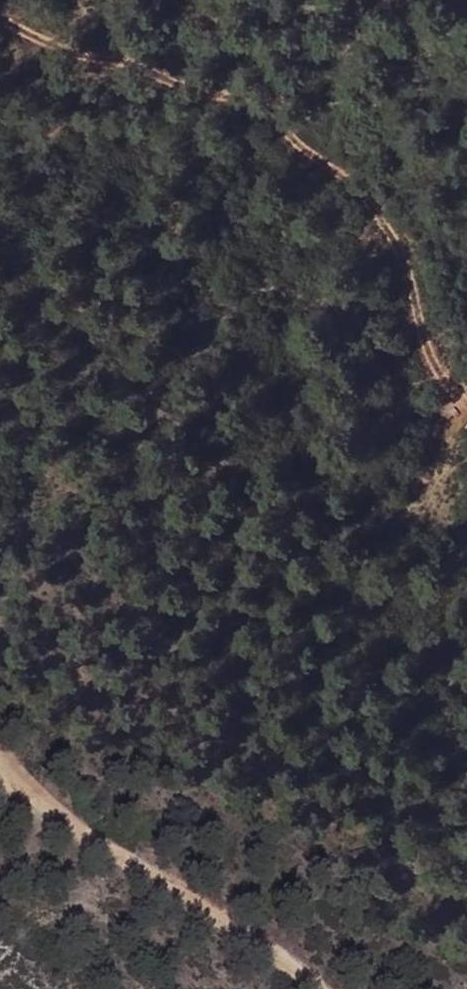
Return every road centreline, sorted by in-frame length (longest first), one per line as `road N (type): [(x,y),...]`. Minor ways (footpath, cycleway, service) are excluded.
road 1 (track): [(466,394),(418,309),(391,234),(352,185),(244,103),(45,36),(0,9)]
road 2 (track): [(0,770),(258,935),(311,988)]

